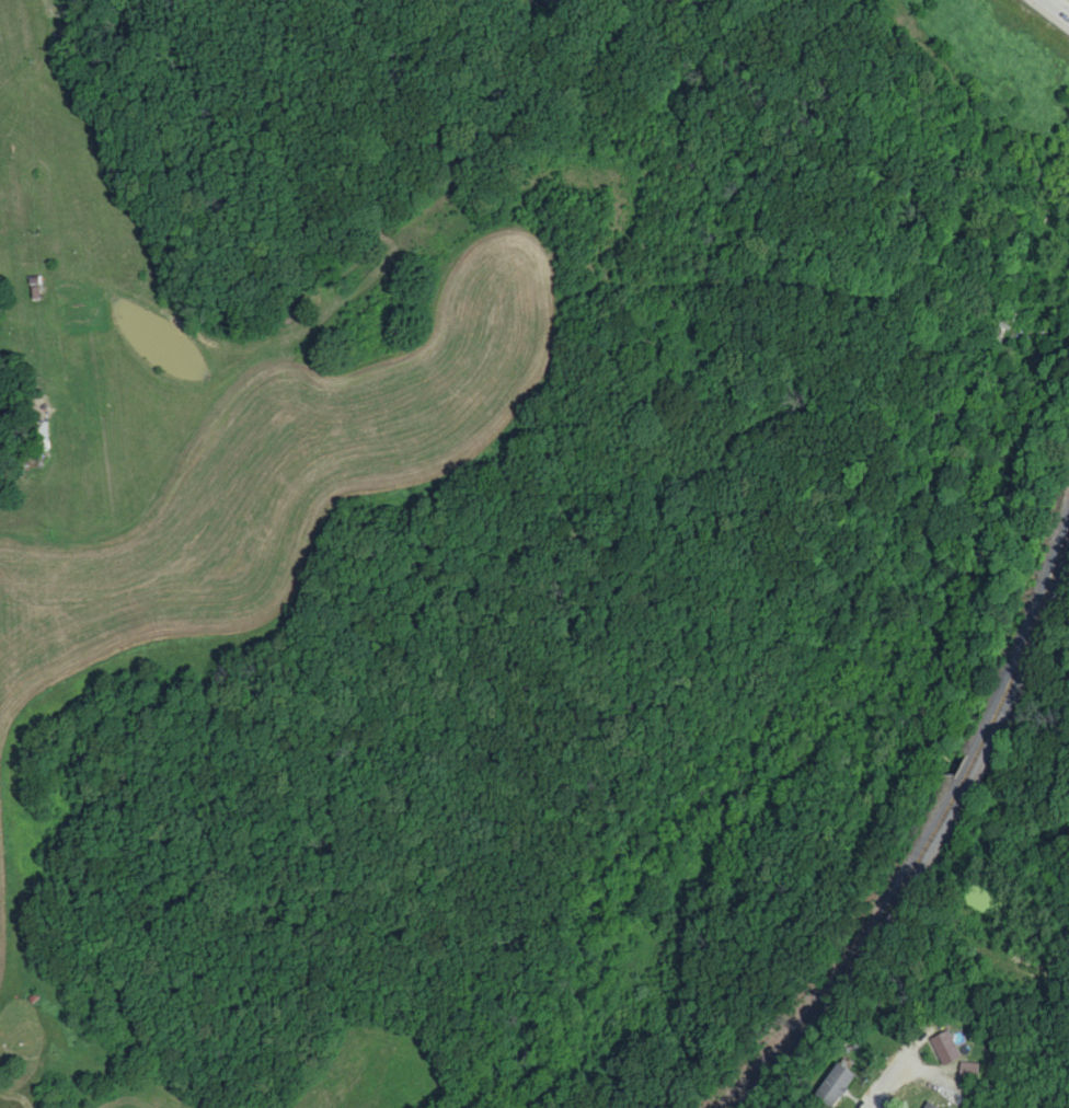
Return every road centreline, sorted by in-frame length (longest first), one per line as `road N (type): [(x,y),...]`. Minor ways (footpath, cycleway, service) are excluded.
road 1 (track): [(1068,897),(986,767)]

